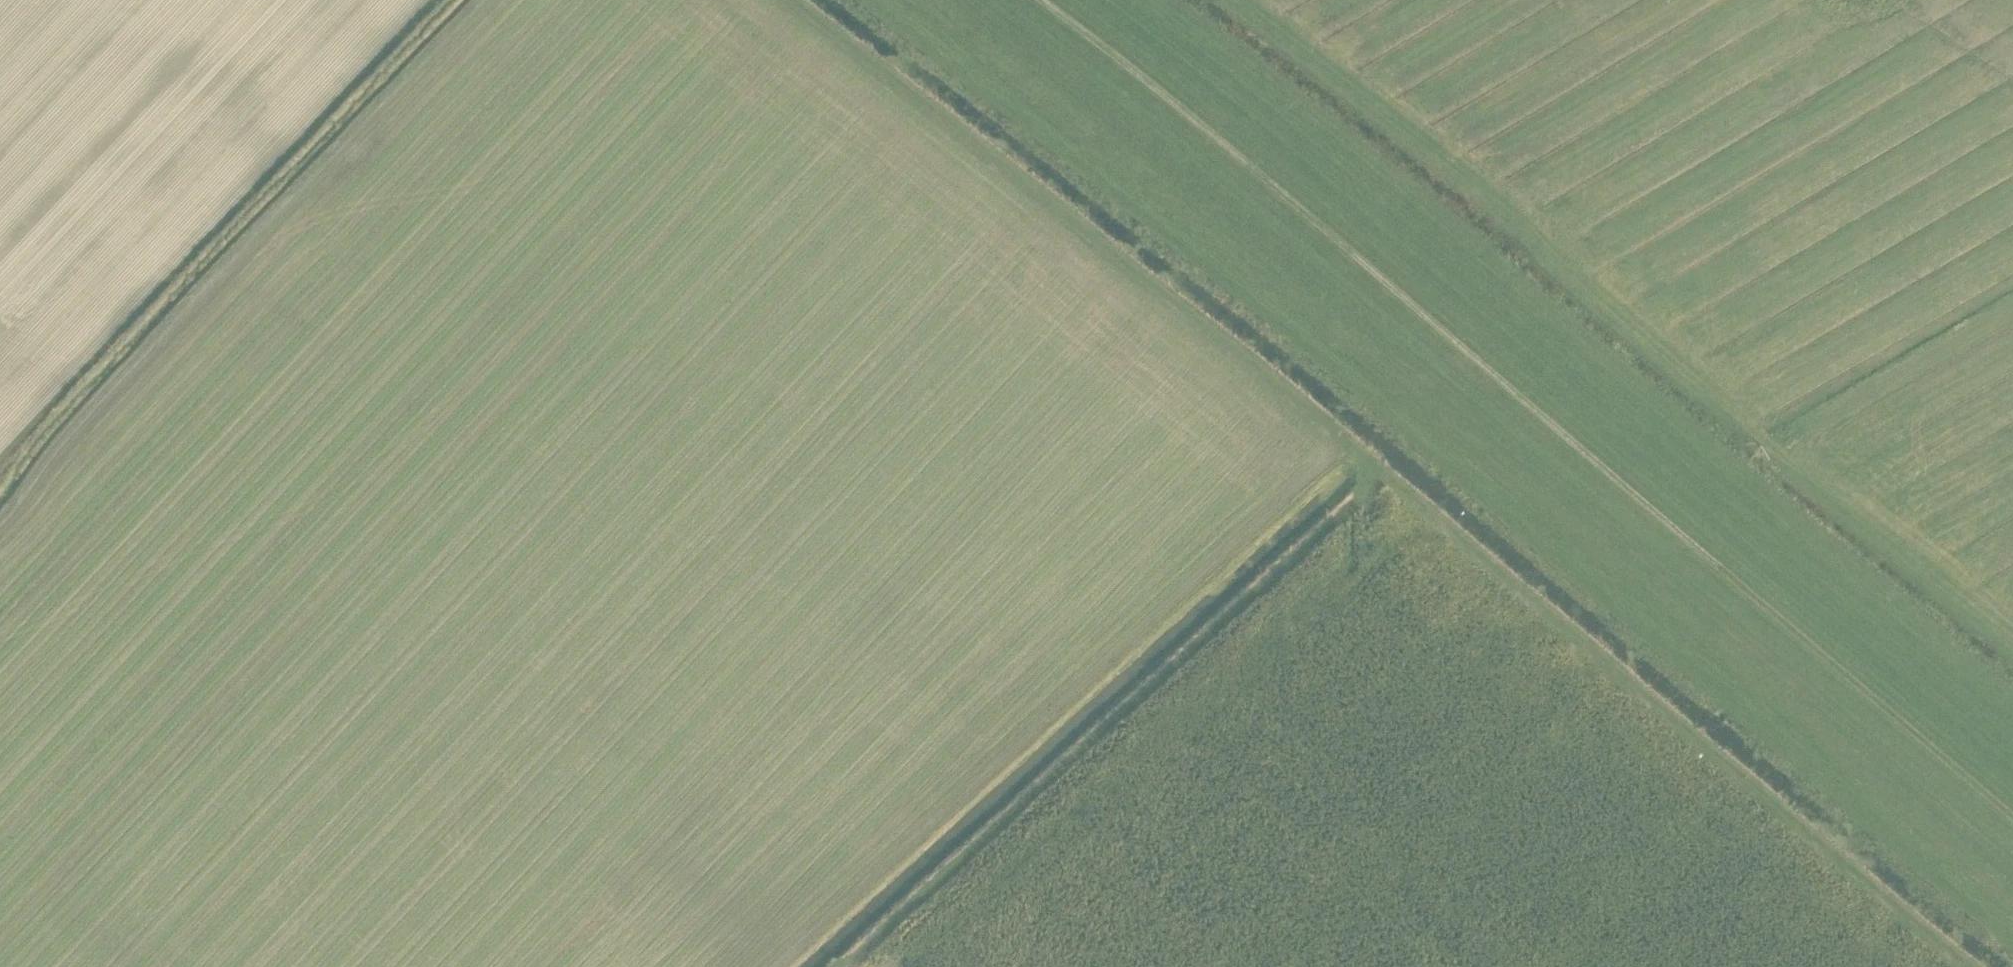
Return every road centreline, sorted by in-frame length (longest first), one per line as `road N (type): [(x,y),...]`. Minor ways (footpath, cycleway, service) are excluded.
road 1 (track): [(1032,0),(1569,442),(2012,823)]

